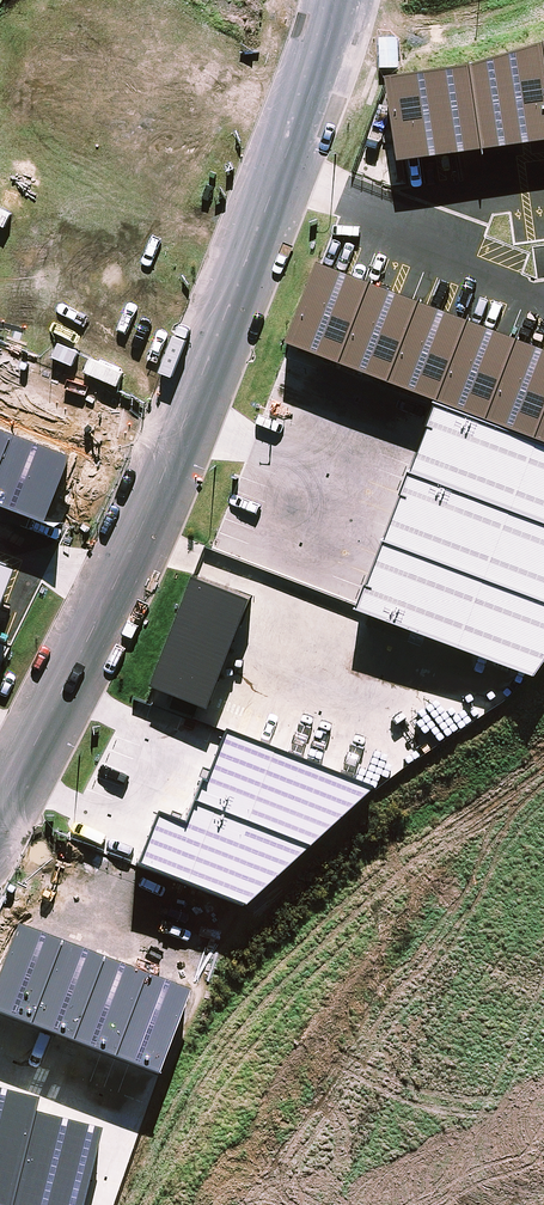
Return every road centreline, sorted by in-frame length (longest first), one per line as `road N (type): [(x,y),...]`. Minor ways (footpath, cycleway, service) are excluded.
road 1 (unclassified): [(0,812),(132,549),(313,84),(338,0)]

